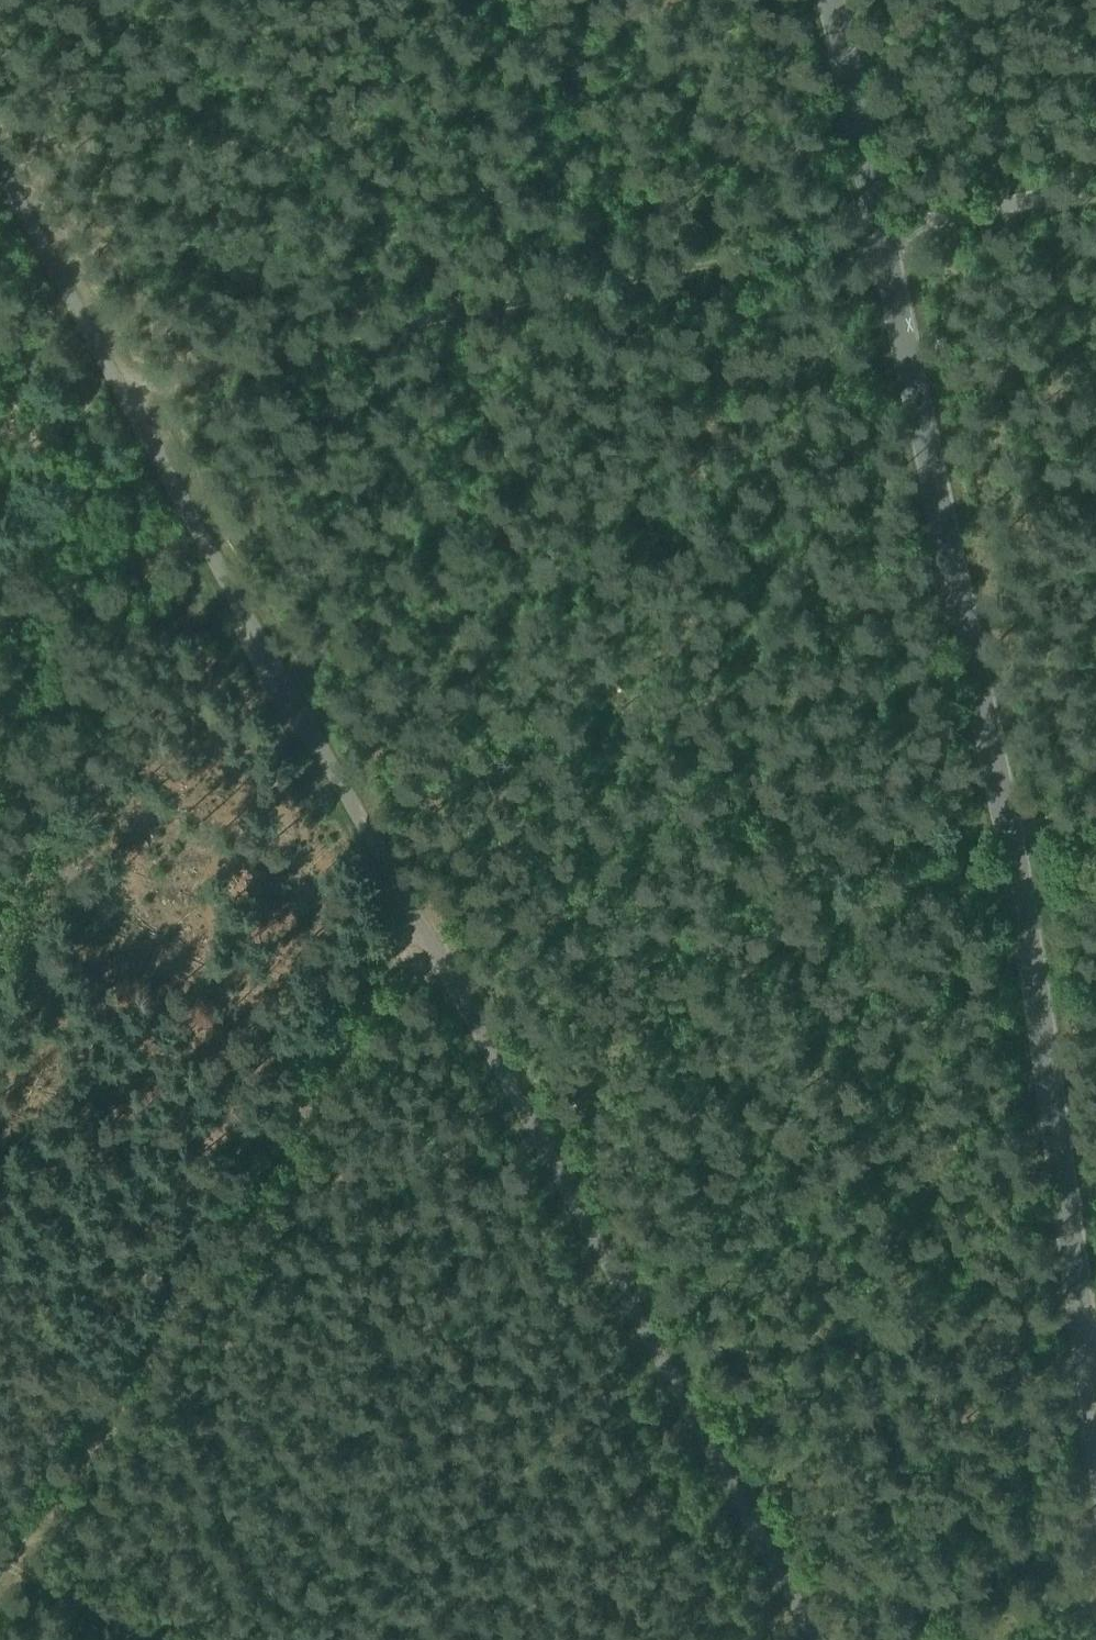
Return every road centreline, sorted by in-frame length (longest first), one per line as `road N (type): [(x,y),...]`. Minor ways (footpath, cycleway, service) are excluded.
road 1 (unclassified): [(0,178),(812,1639)]
road 2 (track): [(1095,805),(422,931),(0,1590)]
road 3 (unclassified): [(882,228),(1005,823),(1095,1405)]
road 4 (track): [(117,392),(882,228)]
road 5 (unclassified): [(831,0),(882,228)]
road 6 (unclassified): [(882,228),(1095,183)]
road 7 (track): [(0,1559),(158,1639)]

